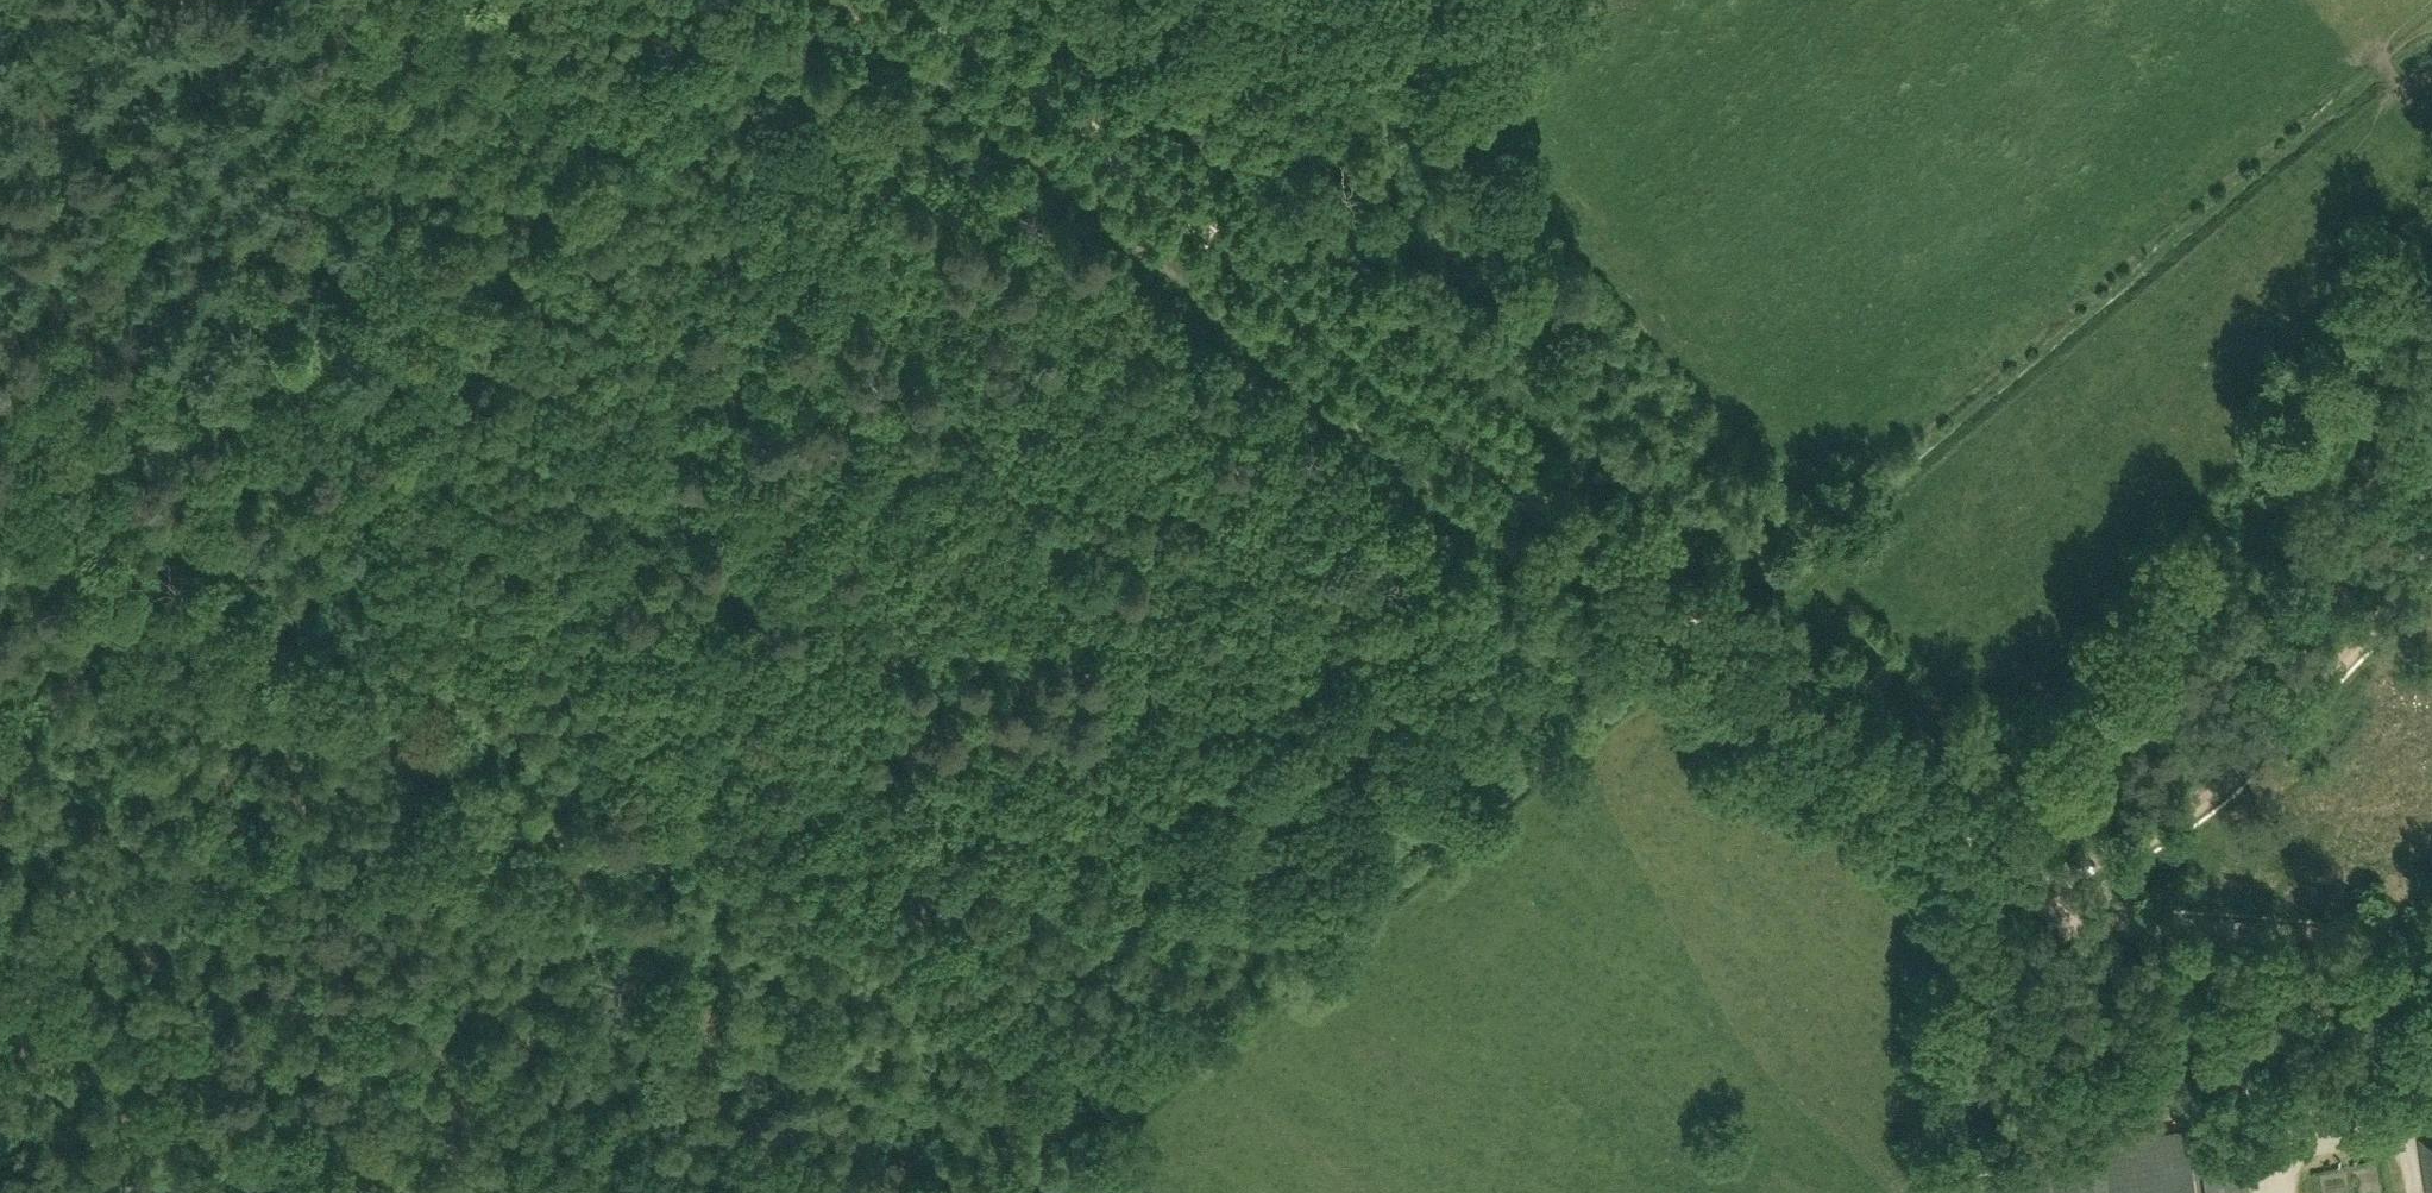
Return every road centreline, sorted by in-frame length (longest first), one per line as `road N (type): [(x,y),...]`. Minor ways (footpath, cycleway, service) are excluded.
road 1 (track): [(1982,857),(931,0)]
road 2 (track): [(2431,559),(2200,801),(2143,842),(2035,895)]
road 3 (track): [(2035,895),(2080,917),(2431,948)]
road 4 (track): [(2035,895),(2260,1107),(2283,1192)]

